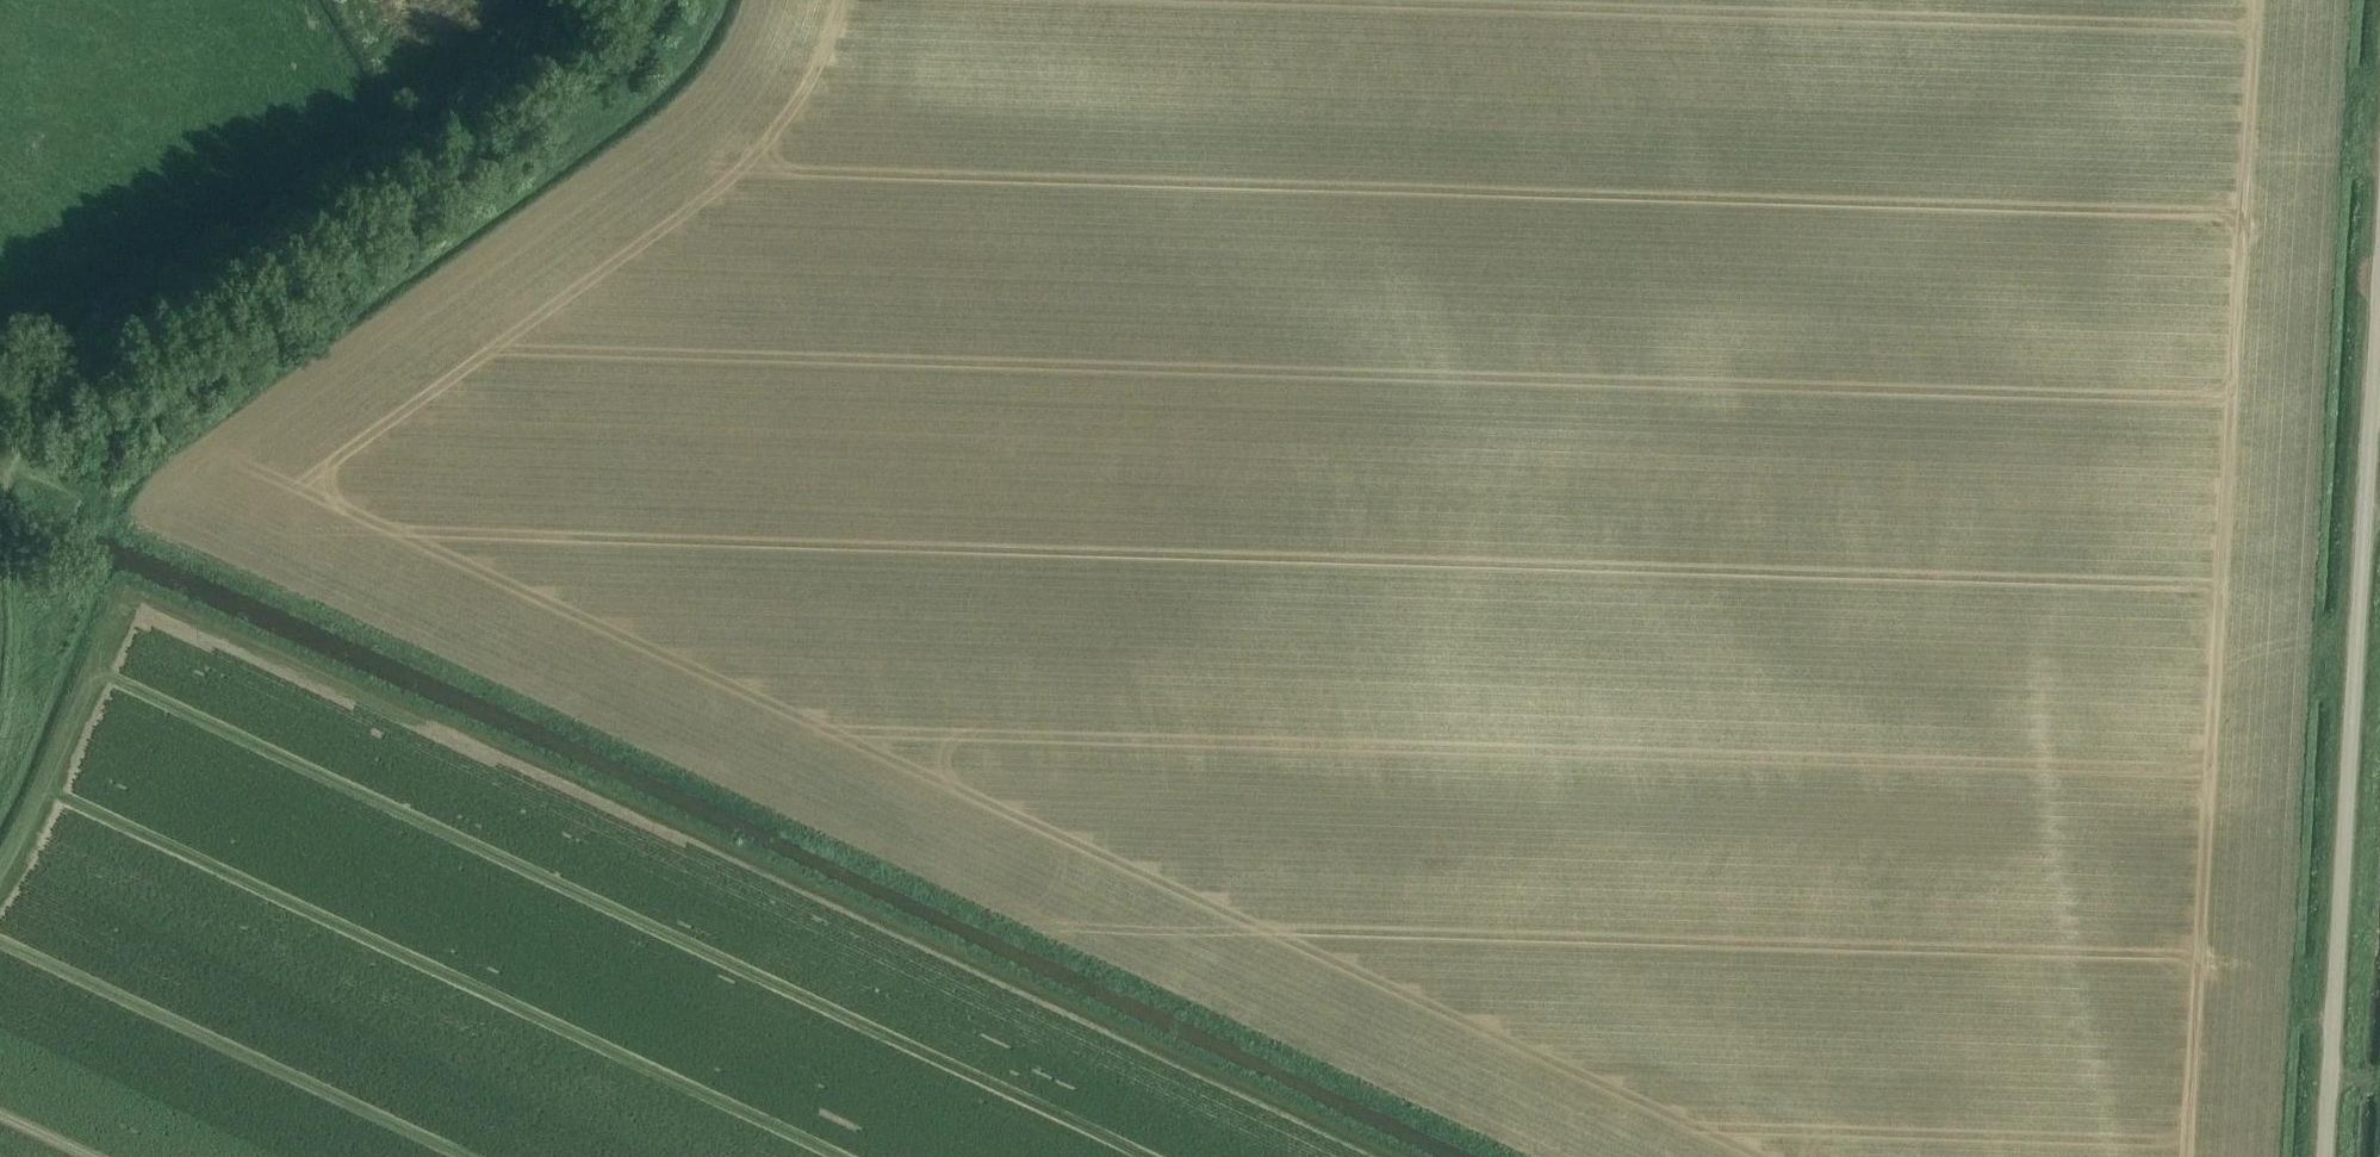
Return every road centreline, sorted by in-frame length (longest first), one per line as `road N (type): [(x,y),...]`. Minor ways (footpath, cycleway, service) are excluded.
road 1 (unclassified): [(2325,1156),(2379,302)]
road 2 (track): [(0,497),(6,463),(37,423),(210,322),(618,60),(659,0)]

